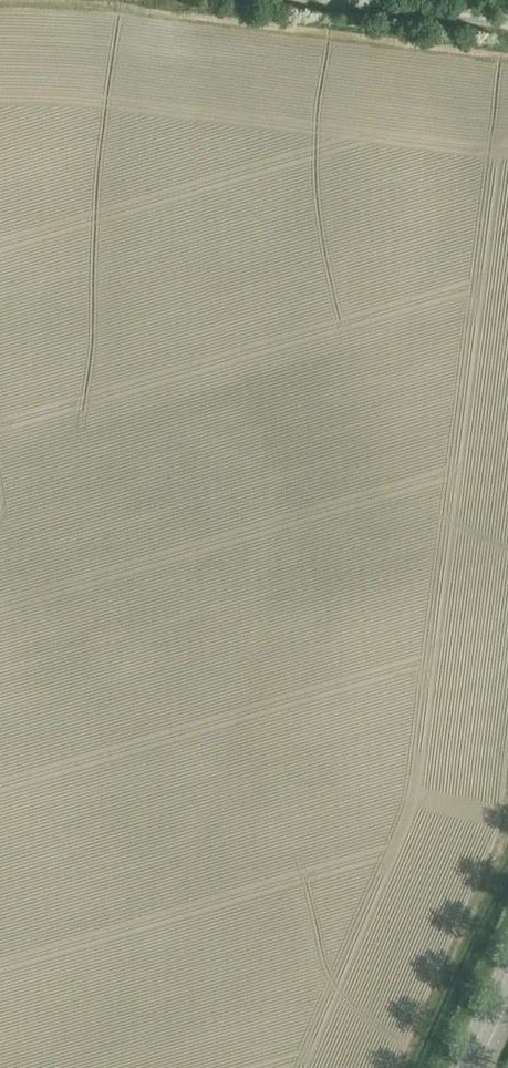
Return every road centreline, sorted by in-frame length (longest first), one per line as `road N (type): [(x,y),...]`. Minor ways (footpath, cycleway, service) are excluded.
road 1 (unclassified): [(331,0),(507,22)]

